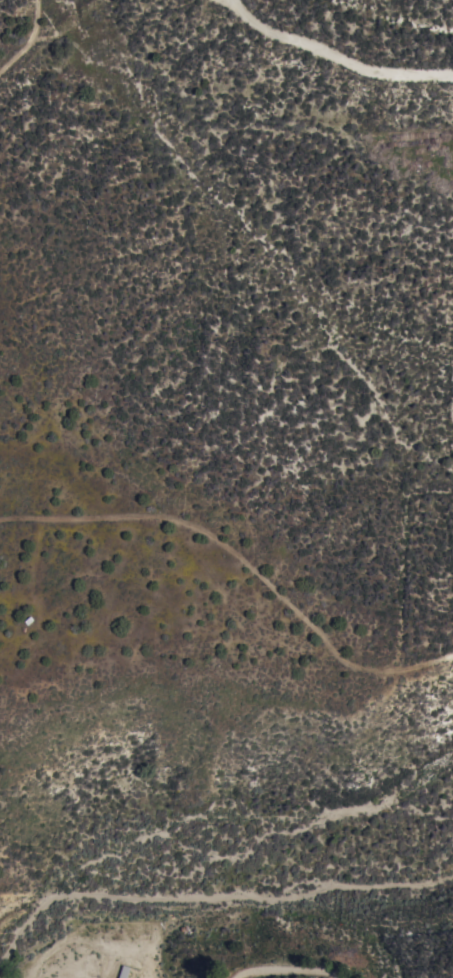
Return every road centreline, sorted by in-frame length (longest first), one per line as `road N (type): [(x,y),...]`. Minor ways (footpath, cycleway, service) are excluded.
road 1 (track): [(0,911),(31,895),(281,897),(452,874)]
road 2 (track): [(452,74),(410,74),(347,57),(269,25),(241,0)]

